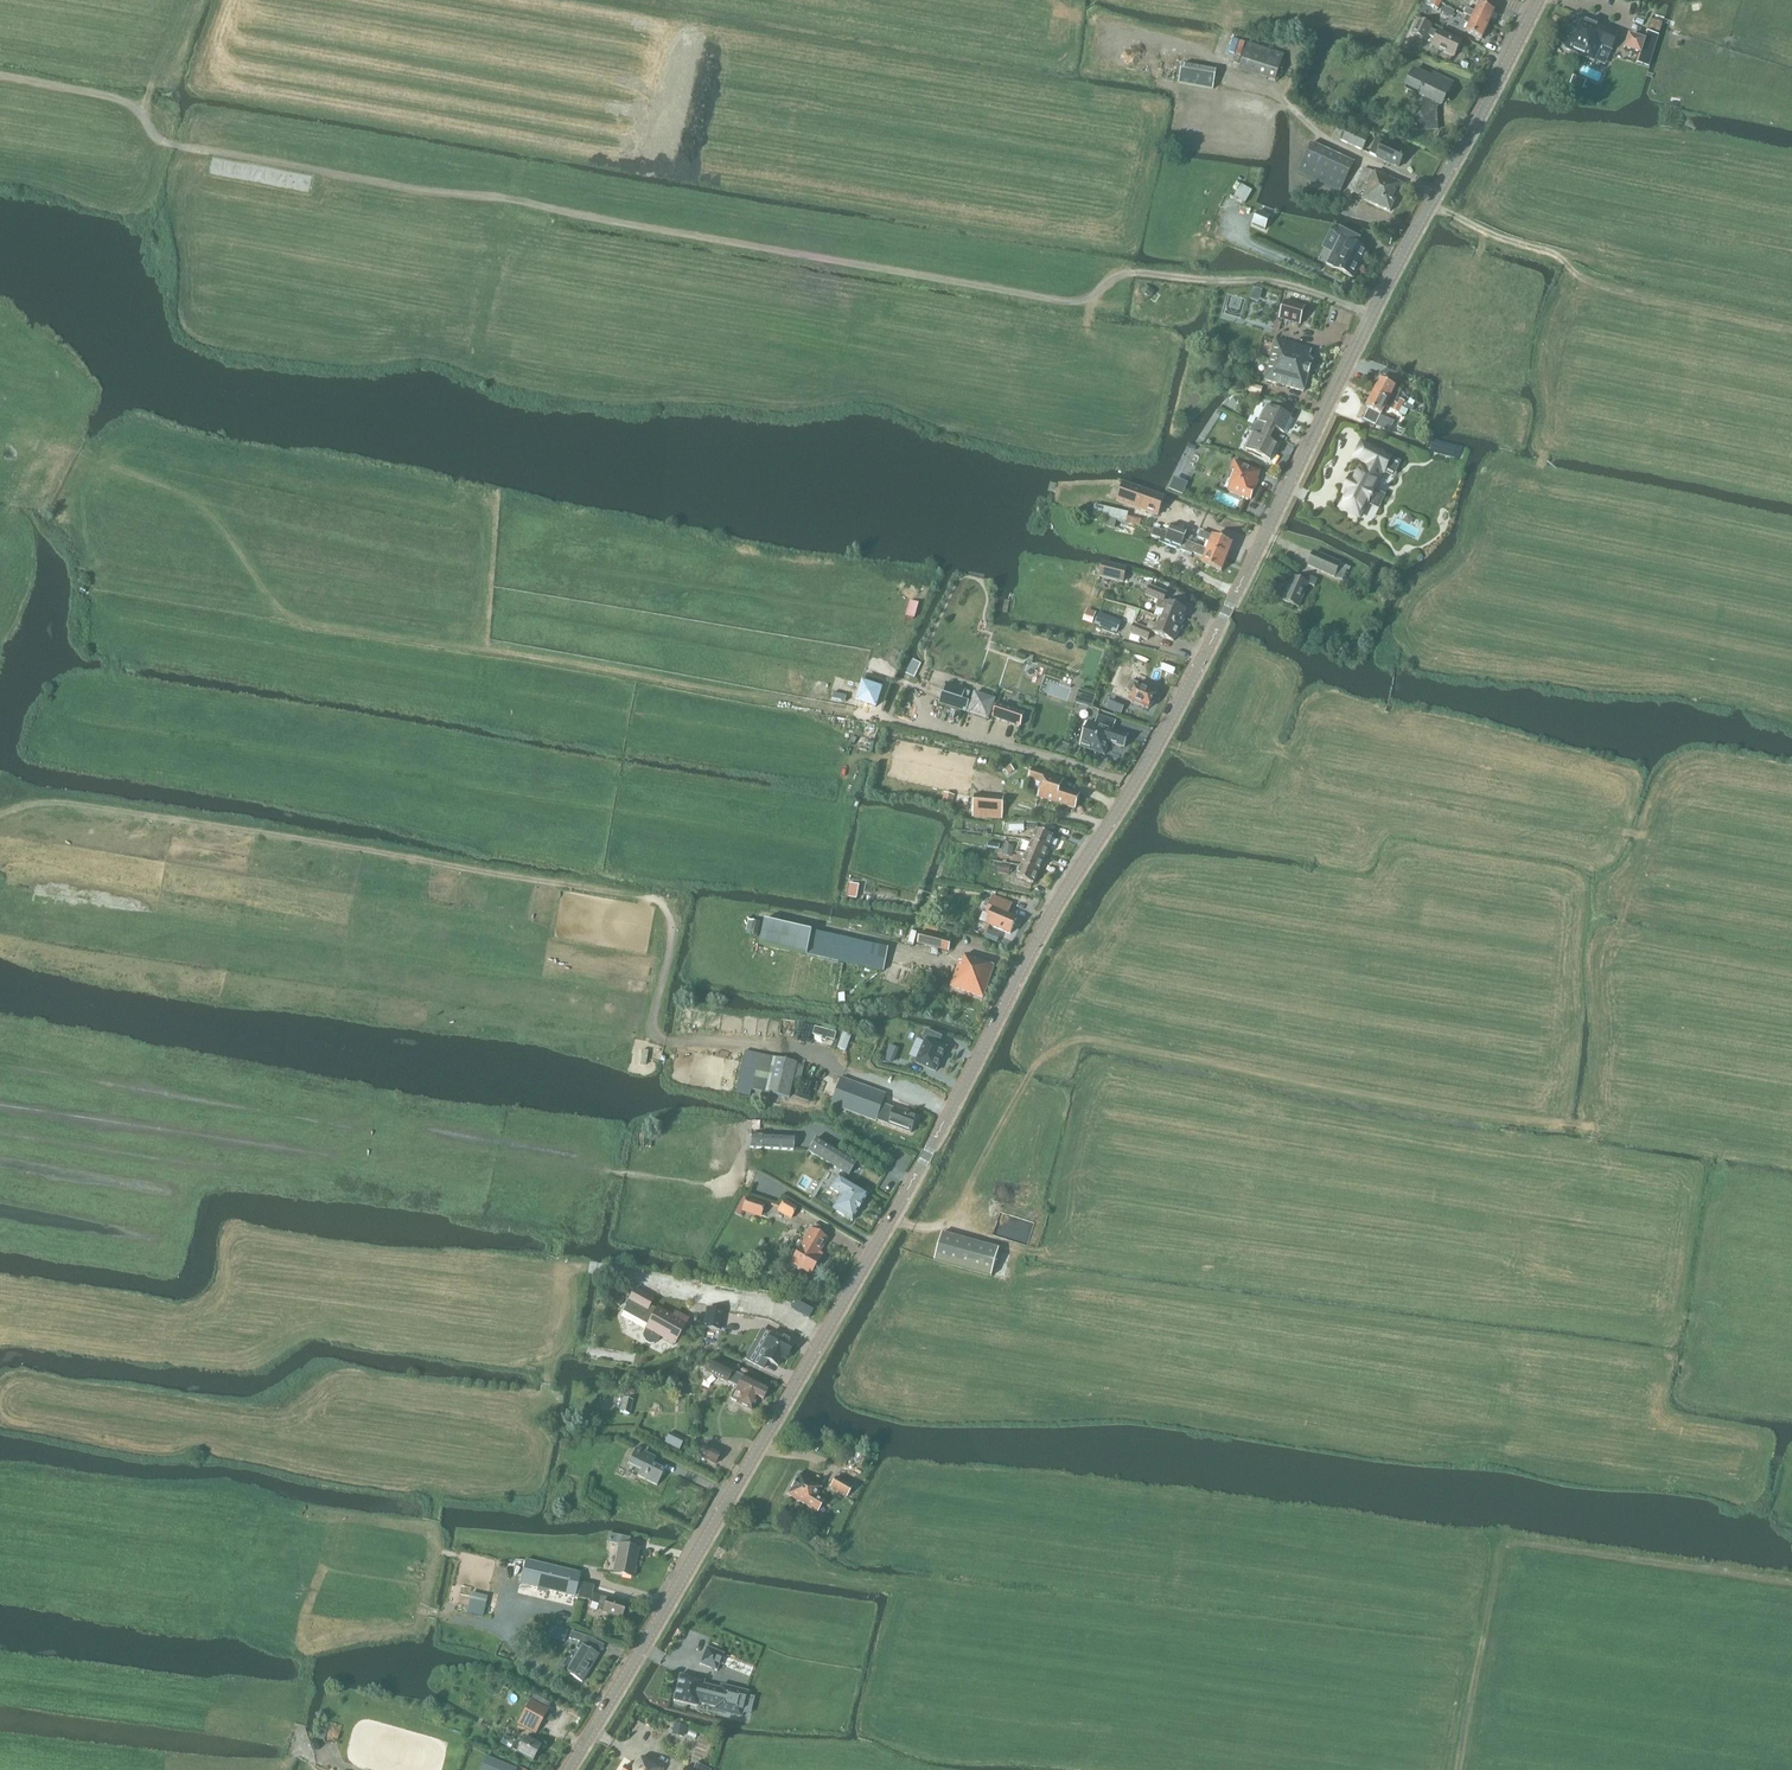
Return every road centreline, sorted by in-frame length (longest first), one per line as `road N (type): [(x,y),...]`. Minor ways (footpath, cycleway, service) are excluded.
road 1 (tertiary): [(571,1769),(885,1235),(1037,946),(1158,743),(1540,0)]
road 2 (track): [(1133,787),(1047,758),(884,723),(302,623),(281,610),(216,522),(191,502),(78,453)]
road 3 (track): [(1095,294),(1072,303),(179,147),(159,139),(124,100),(0,78)]
road 4 (track): [(1791,853),(1653,837),(1624,905),(1597,1126),(1073,1028)]
road 5 (track): [(663,1044),(653,1029),(673,924),(661,902),(647,897),(119,809),(35,802),(0,814)]
road 6 (track): [(1791,1580),(1590,1554),(1507,1554),(1498,1567),(1459,1769)]
road 7 (track): [(1653,837),(1259,752),(1208,757),(1160,738)]
road 8 (track): [(1540,472),(1589,280),(1791,327)]
road 9 (track): [(1373,319),(1292,287),(1135,272),(1095,294),(1085,338)]
road 10 (track): [(950,1227),(1034,1065),(1073,1028)]
road 11 (track): [(1597,1126),(1725,1146),(1716,1200)]

